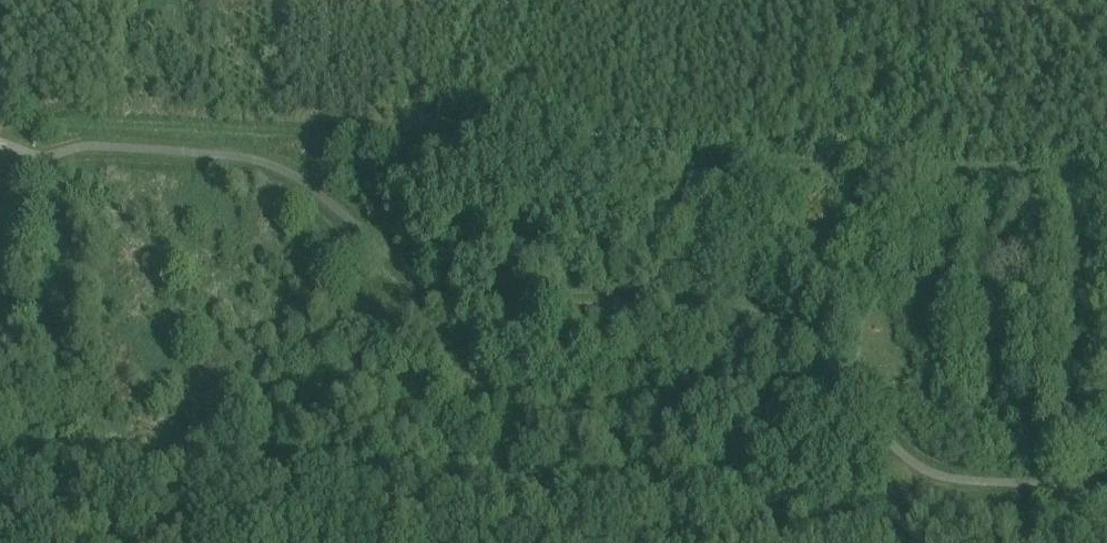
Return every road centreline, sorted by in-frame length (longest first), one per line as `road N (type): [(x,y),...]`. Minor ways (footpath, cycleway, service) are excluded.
road 1 (track): [(1106,168),(0,121)]

